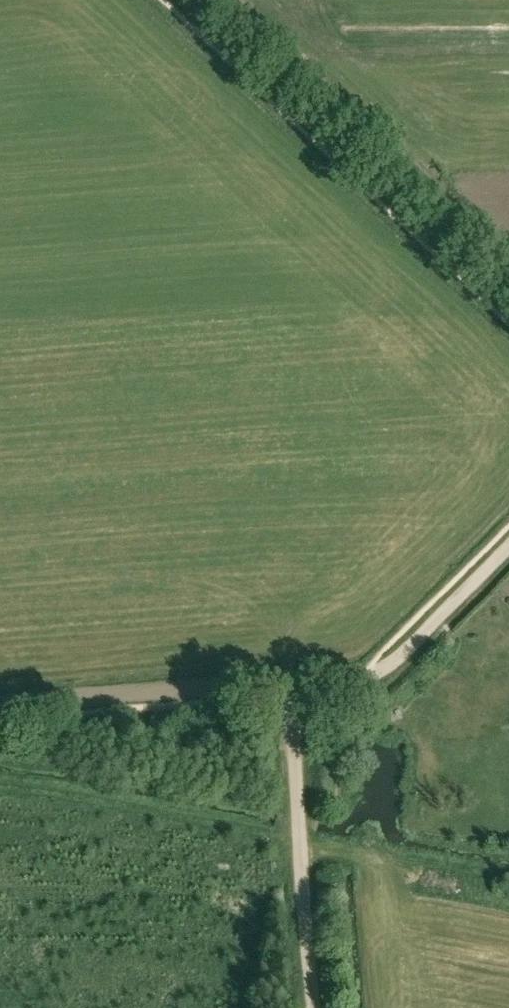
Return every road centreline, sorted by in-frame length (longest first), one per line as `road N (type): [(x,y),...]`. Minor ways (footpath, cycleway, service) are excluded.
road 1 (unclassified): [(508,274),(214,0)]
road 2 (track): [(285,681),(313,1007)]
road 3 (track): [(0,705),(285,681)]
road 4 (track): [(285,681),(381,672),(508,546)]

